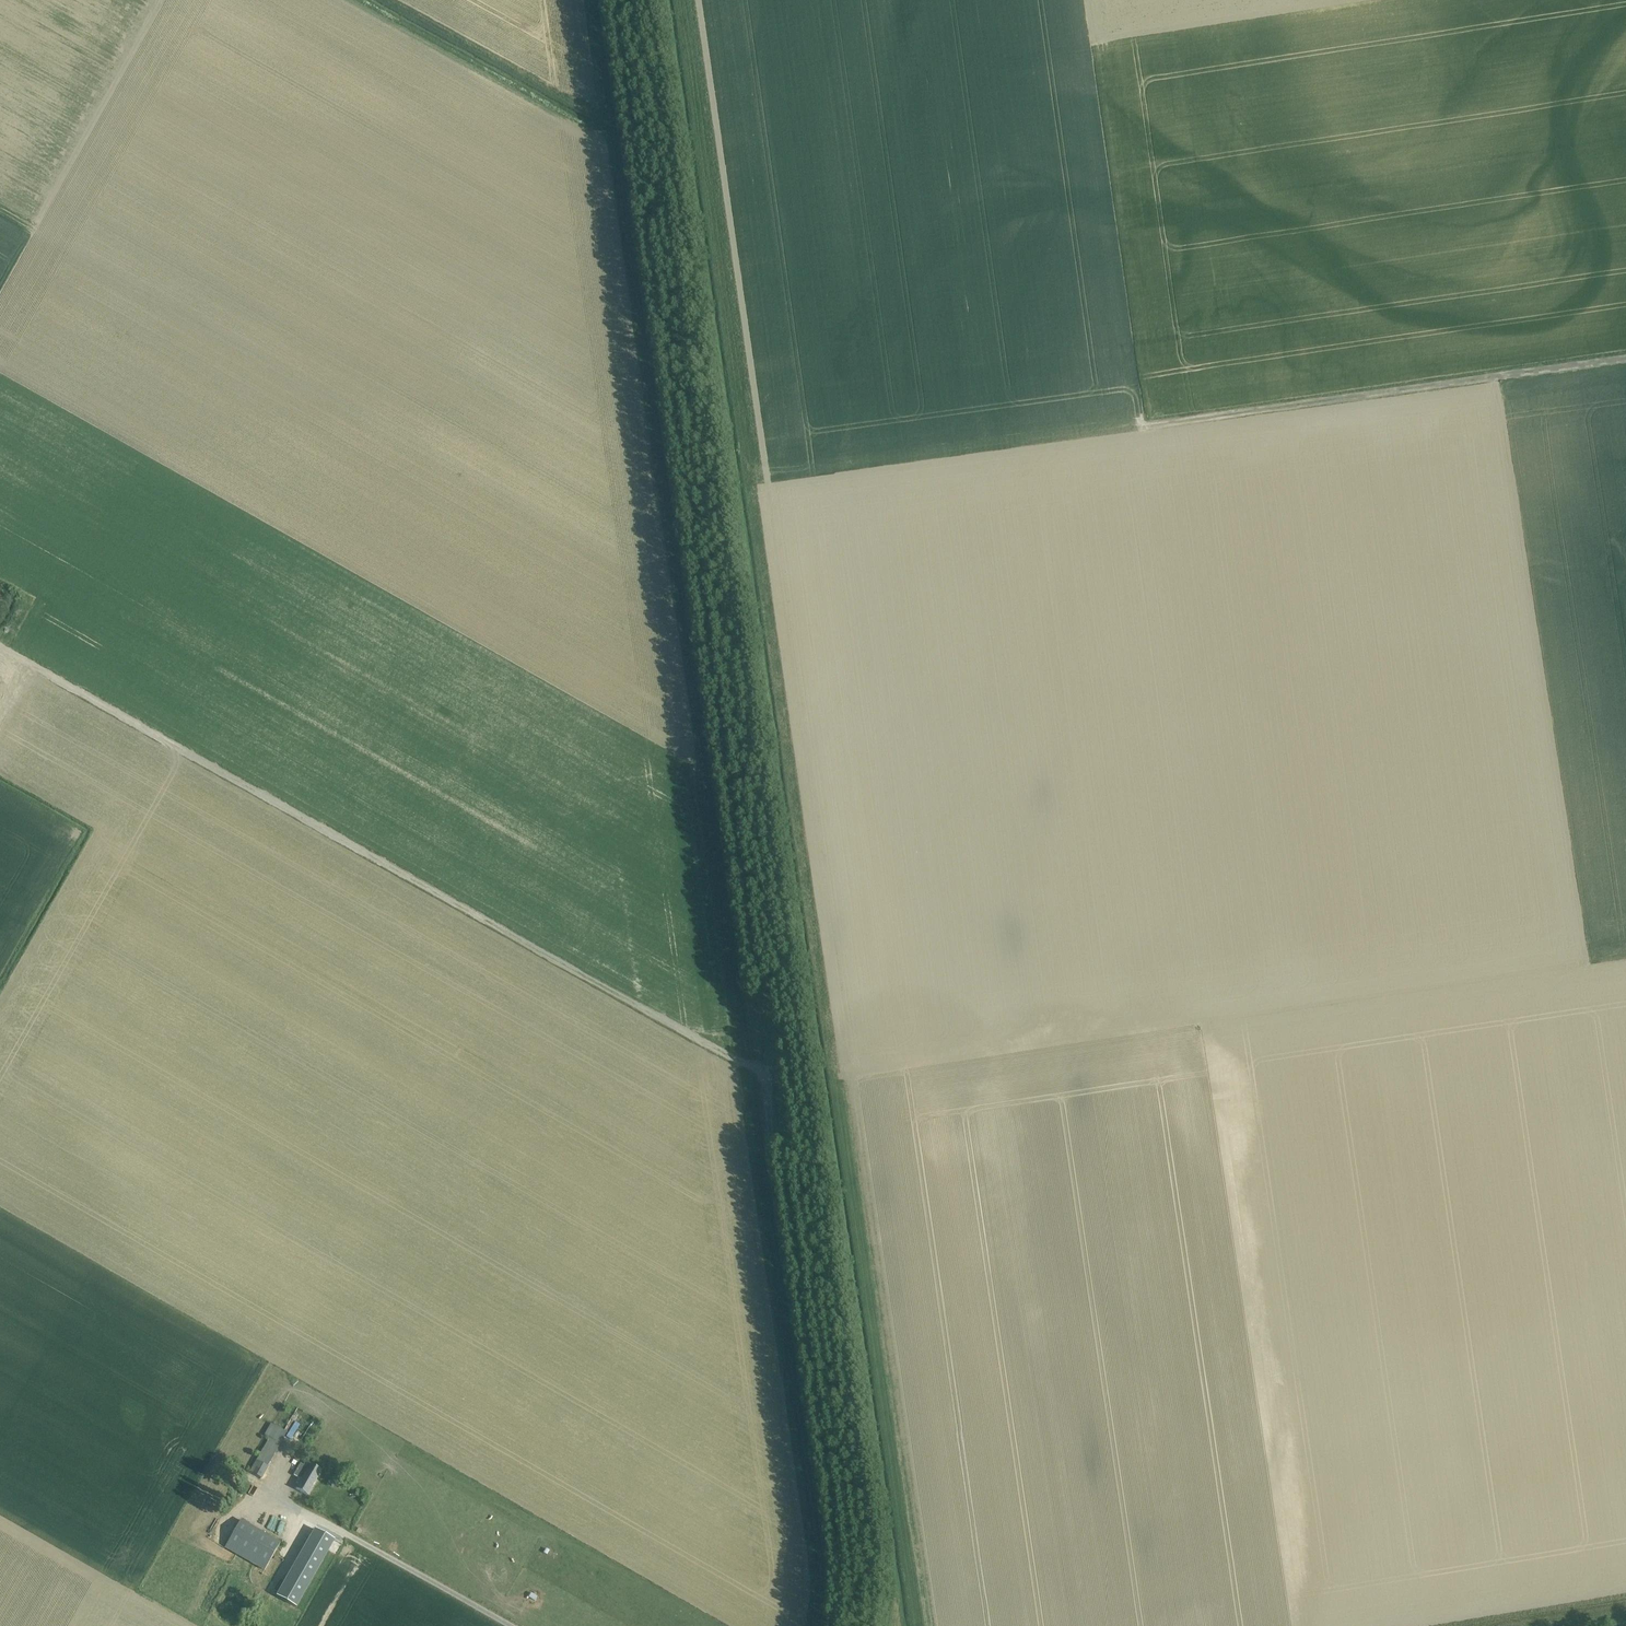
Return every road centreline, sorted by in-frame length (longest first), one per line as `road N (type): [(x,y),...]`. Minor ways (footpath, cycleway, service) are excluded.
road 1 (track): [(755,1078),(766,1035),(624,0)]
road 2 (track): [(755,1078),(0,652)]
road 3 (track): [(820,1625),(824,1553),(755,1078)]
road 4 (unclassified): [(510,1625),(347,1534)]

